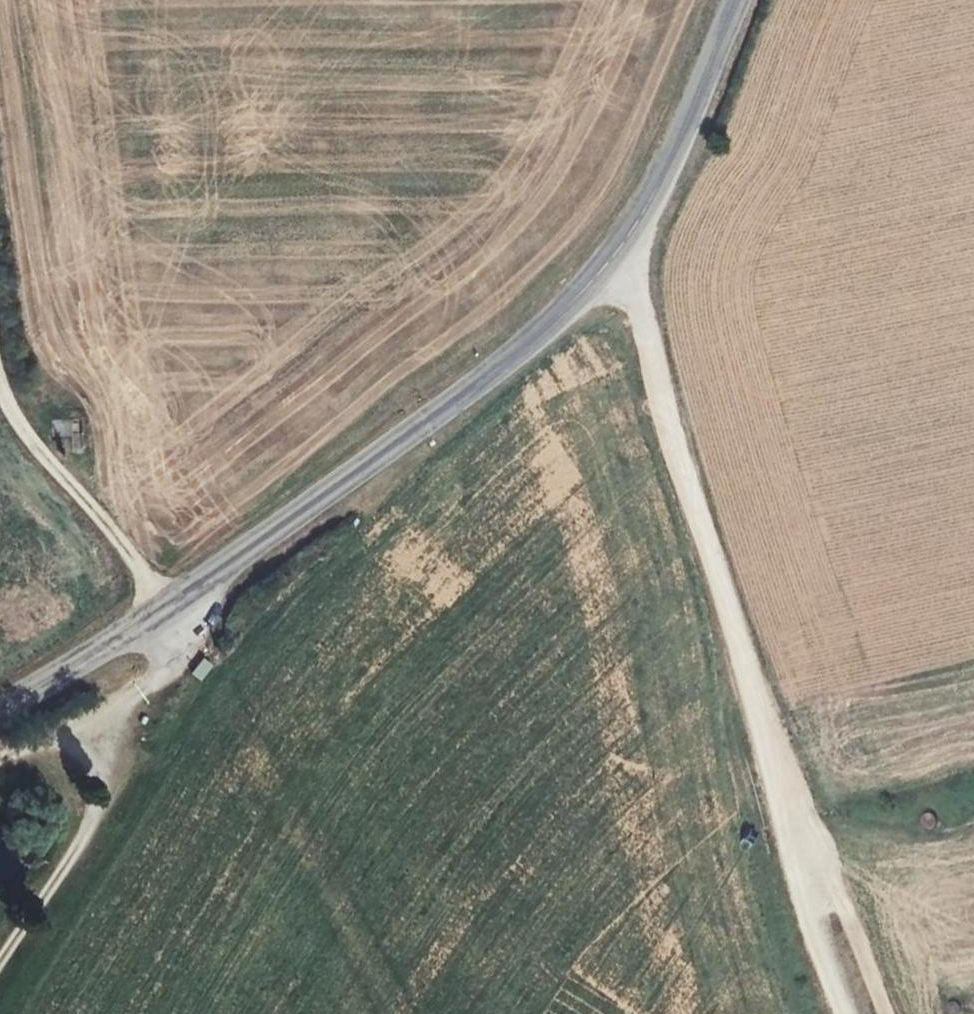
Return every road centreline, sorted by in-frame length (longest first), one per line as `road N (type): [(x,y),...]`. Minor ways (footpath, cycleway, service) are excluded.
road 1 (unclassified): [(0,706),(168,611),(623,264),(751,0)]
road 2 (track): [(623,264),(851,1013)]
road 3 (track): [(0,971),(105,812),(140,696),(0,762)]
road 4 (track): [(140,696),(180,649),(168,611),(121,537),(4,394),(0,373)]
road 5 (track): [(757,699),(885,1013)]

